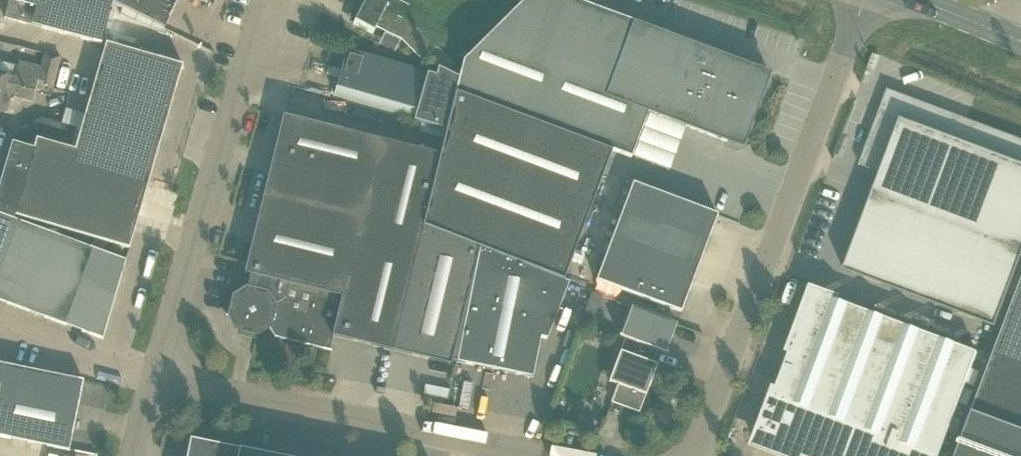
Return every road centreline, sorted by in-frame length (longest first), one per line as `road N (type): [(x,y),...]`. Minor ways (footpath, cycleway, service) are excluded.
road 1 (unclassified): [(703,455),(873,0)]
road 2 (unclassified): [(158,373),(239,76),(279,11)]
road 3 (unclassified): [(525,455),(158,373)]

